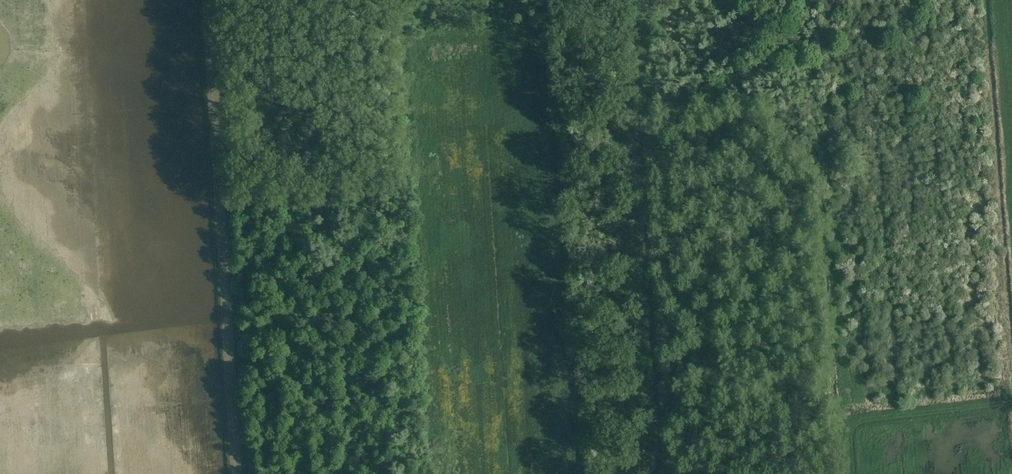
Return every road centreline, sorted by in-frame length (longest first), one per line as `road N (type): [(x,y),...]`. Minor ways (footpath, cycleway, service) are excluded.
road 1 (track): [(236,473),(209,0)]
road 2 (track): [(853,473),(853,424),(1011,404)]

